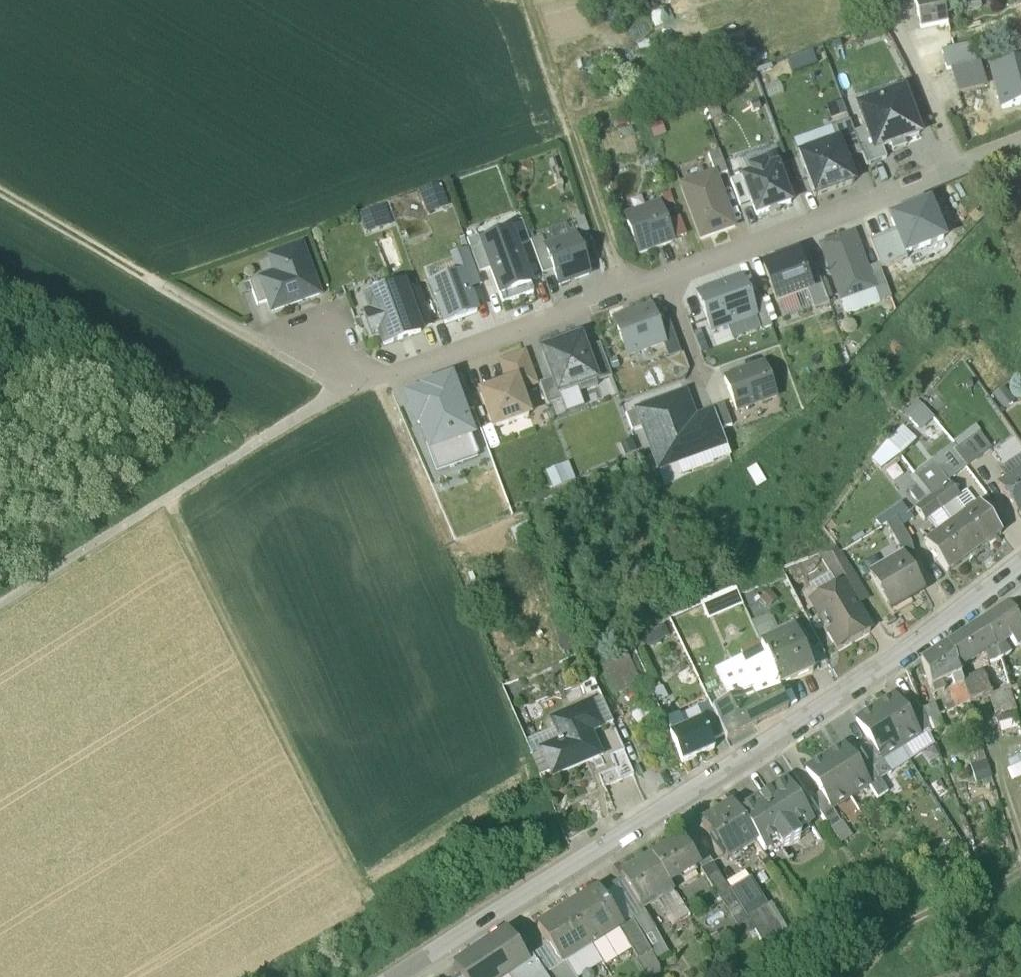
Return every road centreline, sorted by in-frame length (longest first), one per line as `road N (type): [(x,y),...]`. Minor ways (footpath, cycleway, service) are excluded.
road 1 (residential): [(401,976),(767,748),(1020,572)]
road 2 (residential): [(1020,144),(703,269),(351,394)]
road 3 (track): [(383,384),(452,554),(521,523)]
road 4 (track): [(0,190),(150,276)]

